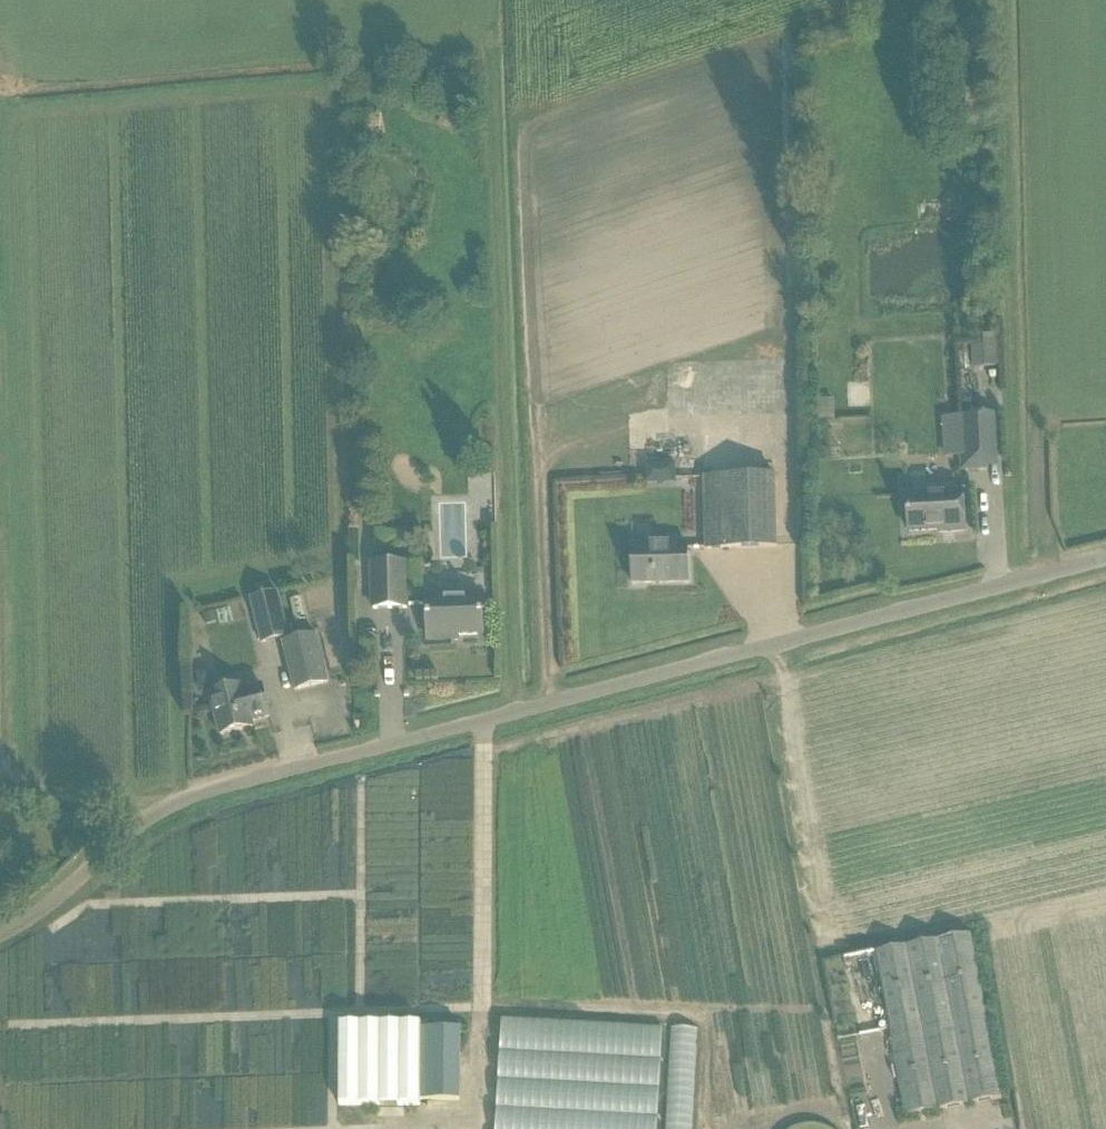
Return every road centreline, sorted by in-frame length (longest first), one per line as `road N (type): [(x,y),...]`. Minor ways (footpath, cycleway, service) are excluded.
road 1 (unclassified): [(0,936),(139,826),(199,795),(1105,566)]

